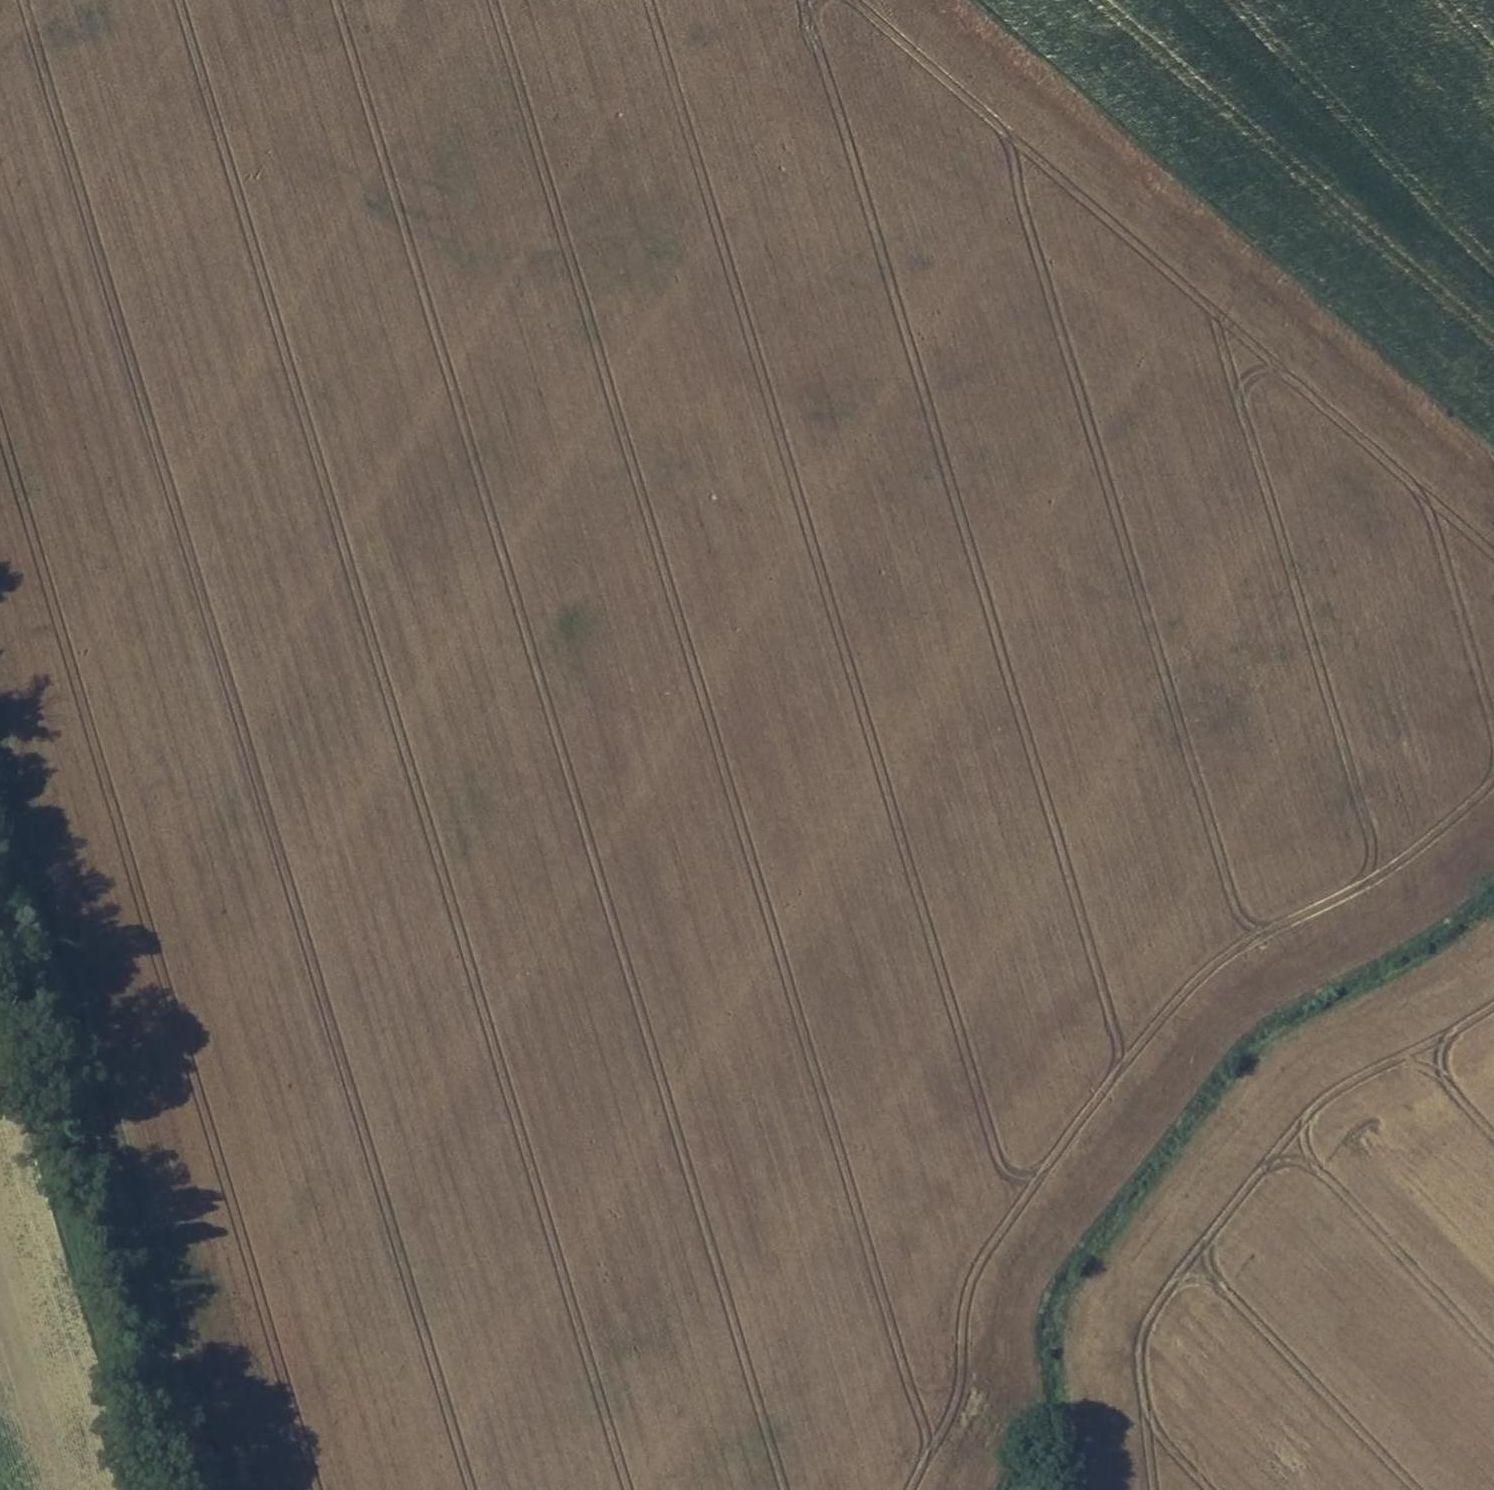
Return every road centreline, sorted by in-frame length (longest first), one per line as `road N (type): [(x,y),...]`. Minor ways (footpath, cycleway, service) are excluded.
road 1 (track): [(0,765),(219,1489)]

